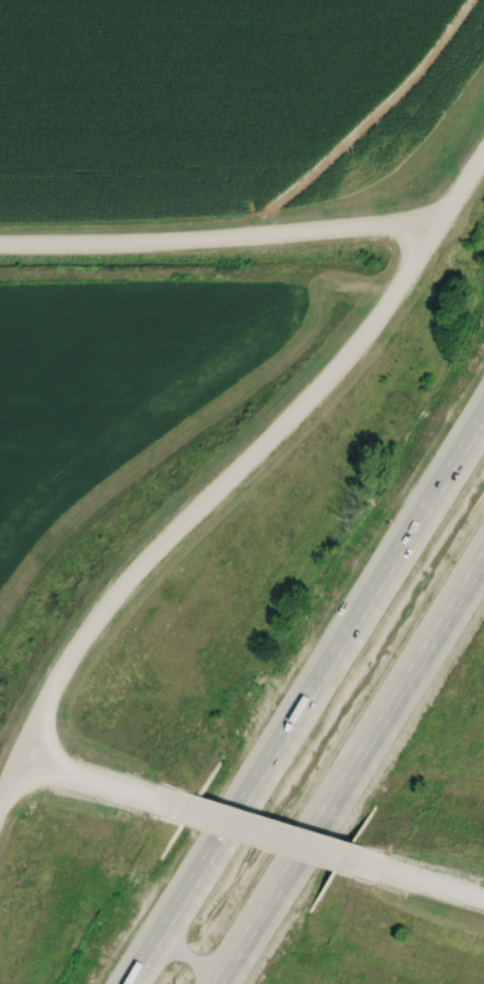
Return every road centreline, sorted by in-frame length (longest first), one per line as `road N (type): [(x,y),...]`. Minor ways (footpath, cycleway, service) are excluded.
road 1 (tertiary): [(483,149),(354,349),(126,582),(34,720)]
road 2 (motorway): [(483,420),(131,983)]
road 3 (motorway): [(237,983),(483,571)]
road 4 (residential): [(0,246),(427,231)]
road 5 (tertiary): [(149,805),(366,871)]
road 6 (tertiary): [(34,720),(39,753),(57,775),(149,805)]
road 7 (tertiary): [(483,905),(366,871)]

